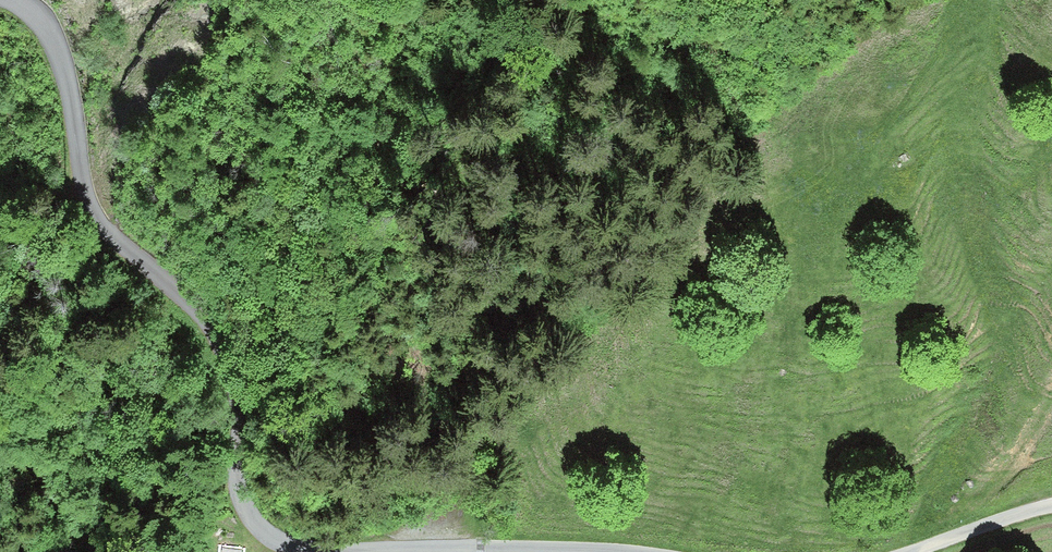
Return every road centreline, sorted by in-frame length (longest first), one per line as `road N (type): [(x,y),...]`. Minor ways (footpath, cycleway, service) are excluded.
road 1 (residential): [(10,0),(45,32),(59,65),(81,203),(209,339),(229,393),(245,504),(288,551)]
road 2 (track): [(1051,394),(978,537)]
road 3 (residential): [(935,551),(1051,510)]

